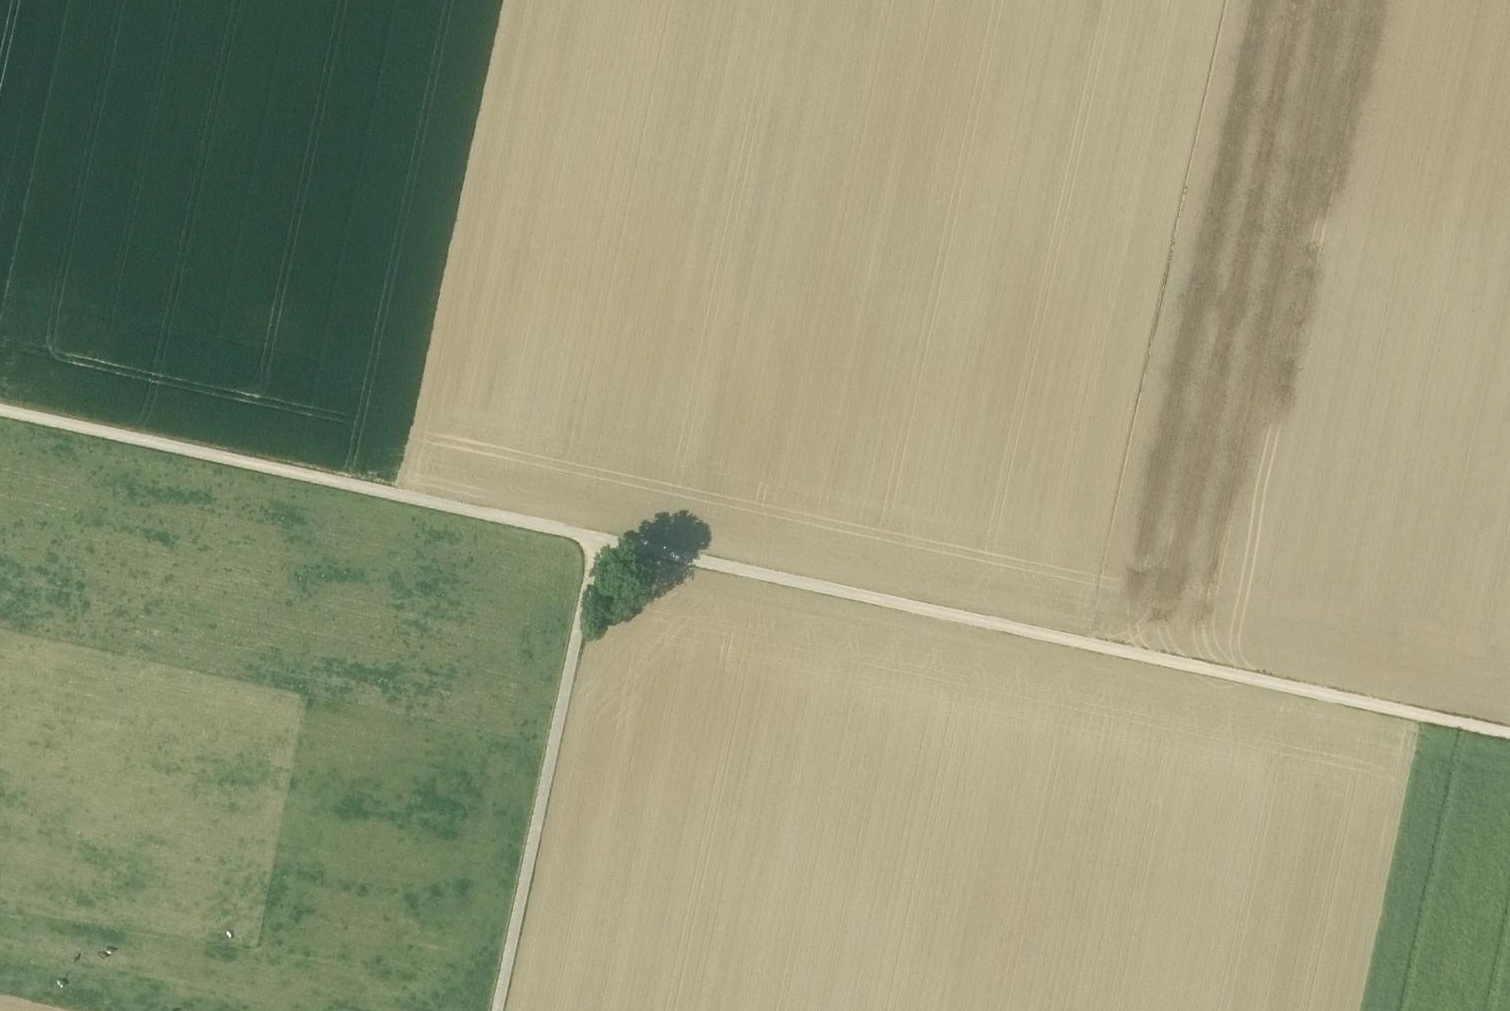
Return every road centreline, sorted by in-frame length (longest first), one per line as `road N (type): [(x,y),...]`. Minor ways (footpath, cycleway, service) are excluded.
road 1 (track): [(1509,735),(0,412)]
road 2 (track): [(496,1010),(597,541)]

